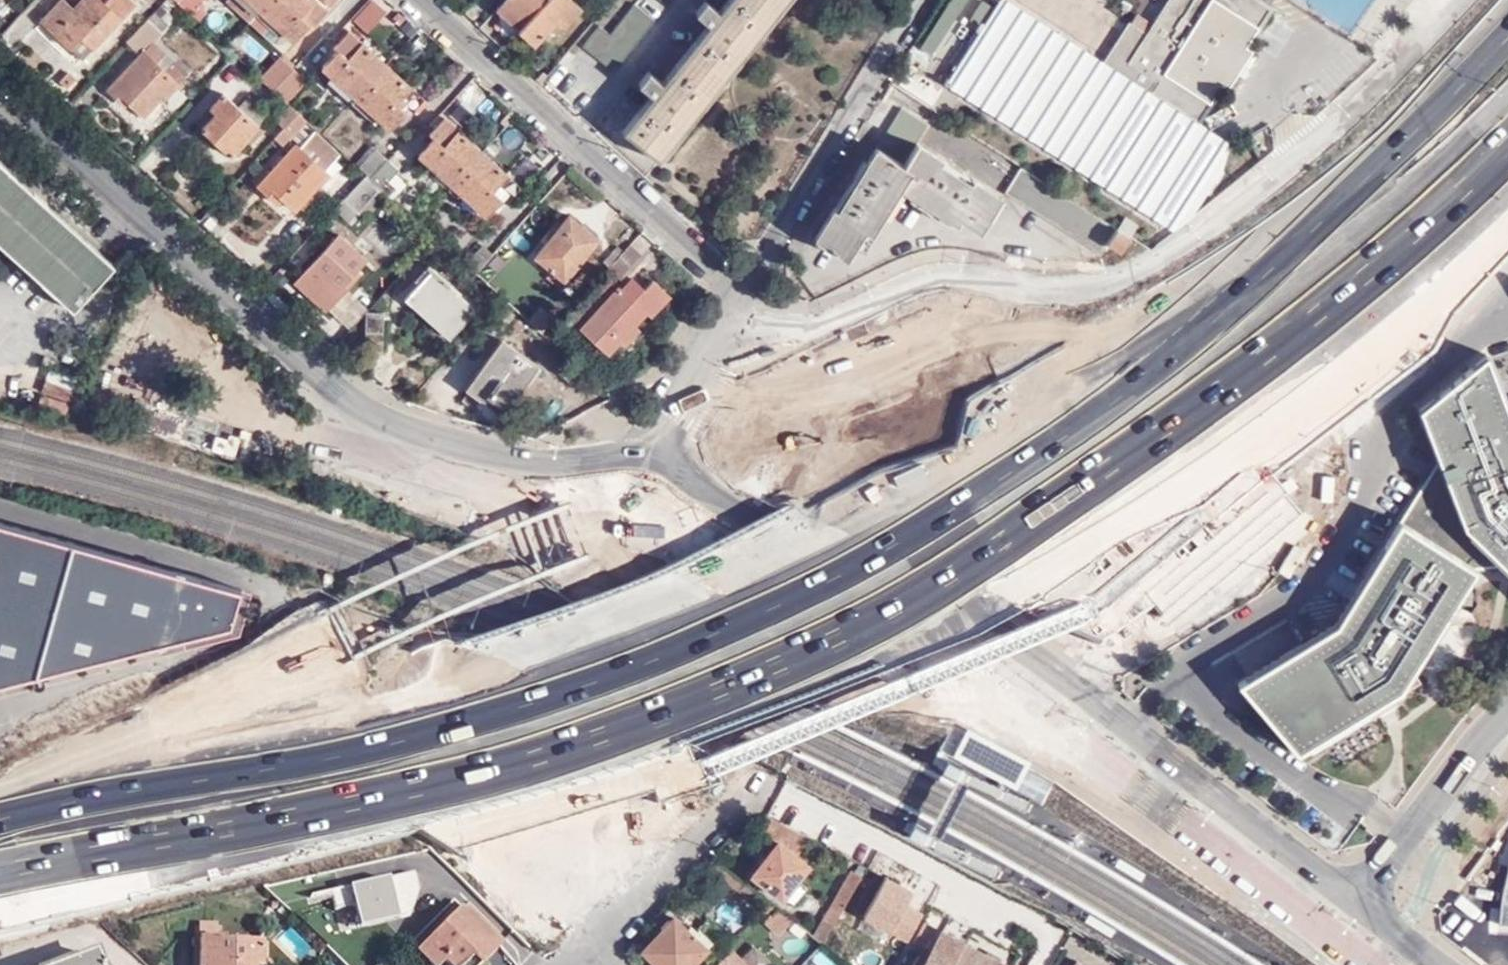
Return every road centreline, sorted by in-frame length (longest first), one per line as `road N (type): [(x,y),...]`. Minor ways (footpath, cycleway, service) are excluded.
road 1 (motorway): [(72,854),(554,725),(789,635),(922,572),(1208,395),(1507,134)]
road 2 (motorway): [(72,854),(138,869),(568,766),(877,647),(1092,545),(1369,343),(1507,222)]
road 3 (motorway): [(1507,9),(1461,57),(1142,317),(989,420),(725,559),(591,615),(499,681)]
road 4 (motorway): [(1507,49),(1392,163),(1160,352),(834,547),(706,608),(499,681)]
road 5 (unclassified): [(742,311),(786,323),(917,281),(966,279),(1070,312),(1129,289),(1402,80),(1475,0)]
road 6 (secondary): [(1352,902),(1058,670),(965,608),(719,511),(626,484)]
road 7 (secondary): [(626,484),(433,433),(354,403),(0,85)]
road 8 (motorway): [(499,681),(0,805)]
road 9 (residential): [(412,0),(742,311)]
road 10 (residential): [(925,0),(742,311)]
road 11 (secondary): [(1507,710),(1352,902)]
road 12 (unclassified): [(626,484),(668,404),(742,311)]
road 13 (residential): [(581,934),(704,797)]

